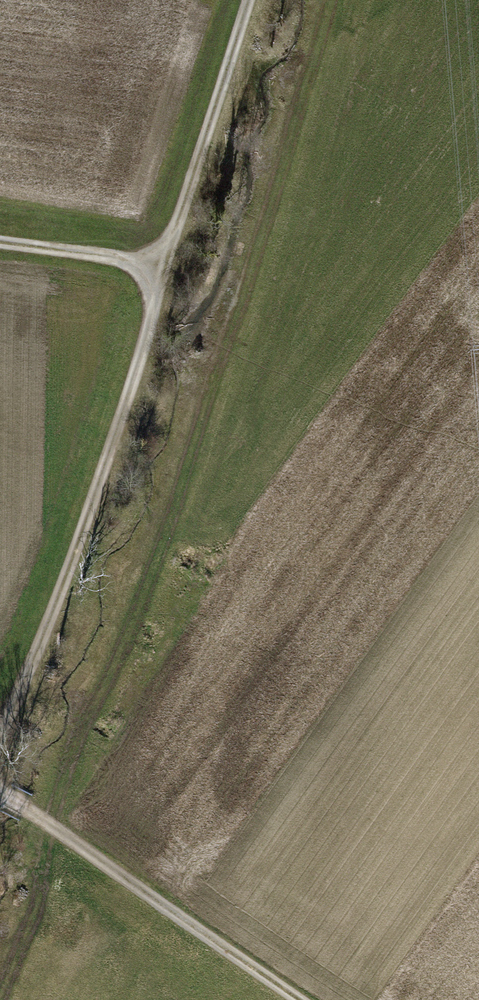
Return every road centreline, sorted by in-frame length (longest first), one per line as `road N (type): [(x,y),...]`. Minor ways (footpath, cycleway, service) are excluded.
road 1 (track): [(0,740),(107,451),(244,0)]
road 2 (track): [(300,999),(0,791)]
road 3 (track): [(0,245),(163,269)]

